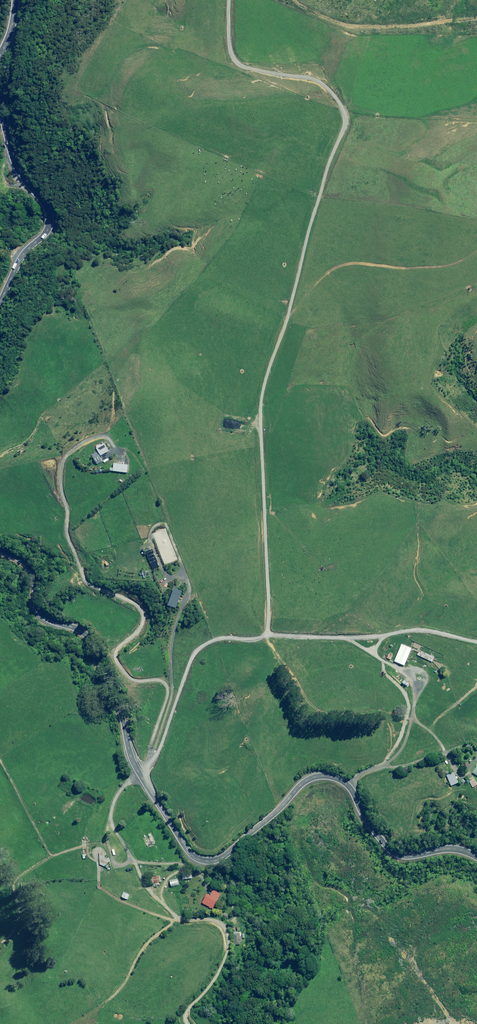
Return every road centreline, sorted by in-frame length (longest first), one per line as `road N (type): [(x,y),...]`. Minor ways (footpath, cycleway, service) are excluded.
road 1 (track): [(385,766),(402,748),(410,720),(381,709),(331,716),(313,708),(268,636),(260,408),(289,315),(335,267),(437,267),(476,251)]
road 2 (primary): [(476,856),(445,845),(408,853),(387,848),(347,784),(326,774),(305,779),(224,853),(196,857),(132,758),(82,635),(35,610),(24,565),(0,549)]
road 3 (track): [(191,1023),(185,1018),(190,1003),(222,971),(233,943),(215,921),(188,921),(169,905),(166,889),(176,871),(206,859)]
road 4 (track): [(347,784),(354,775),(443,752),(427,729),(476,690)]
road 5 (primary): [(0,271),(35,212),(0,140)]

